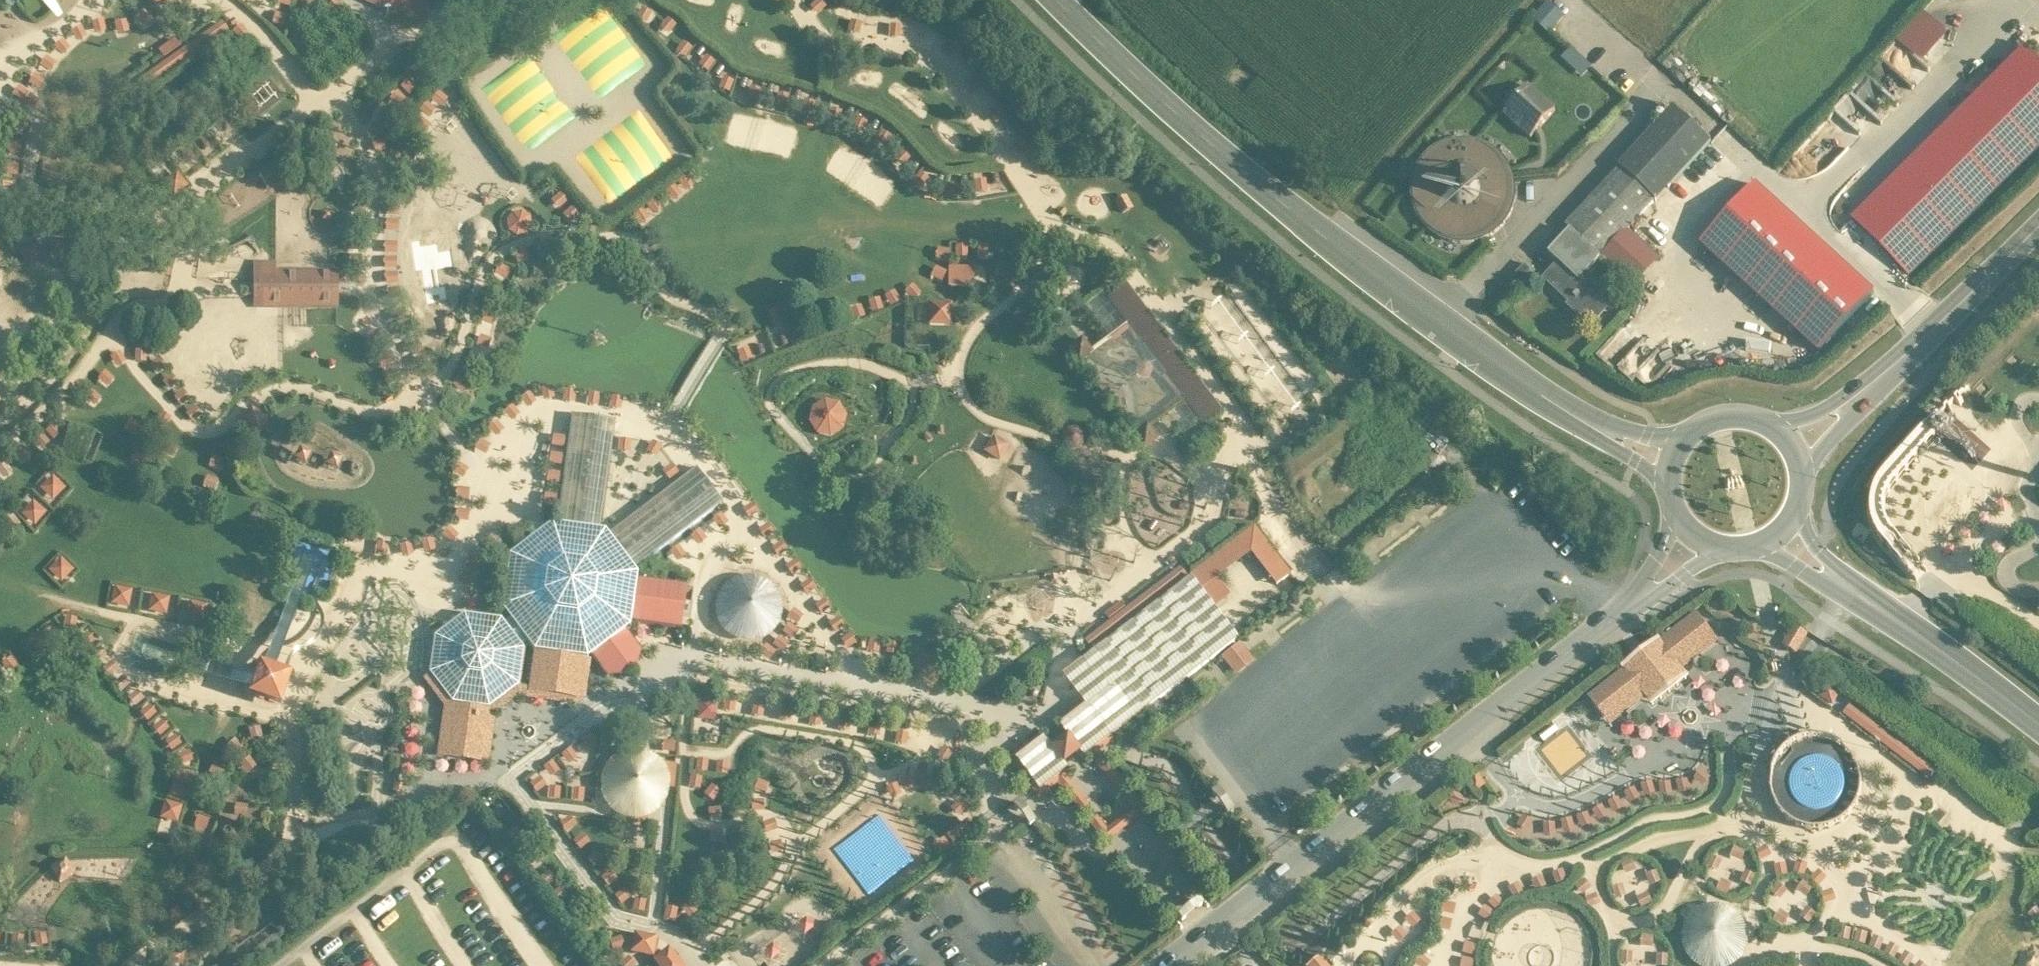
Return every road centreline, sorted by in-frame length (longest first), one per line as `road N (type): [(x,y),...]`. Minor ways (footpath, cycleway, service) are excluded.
road 1 (secondary): [(1674,463),(1542,397),(1438,322),(1248,176),(1049,0)]
road 2 (tertiary): [(1699,538),(1671,568),(1173,965)]
road 3 (tertiary): [(2038,225),(1849,409),(1793,446)]
road 4 (secondary): [(2030,717),(1843,586),(1782,532)]
road 5 (secondary): [(1793,446),(1761,423),(1719,420),(1699,428),(1674,463)]

